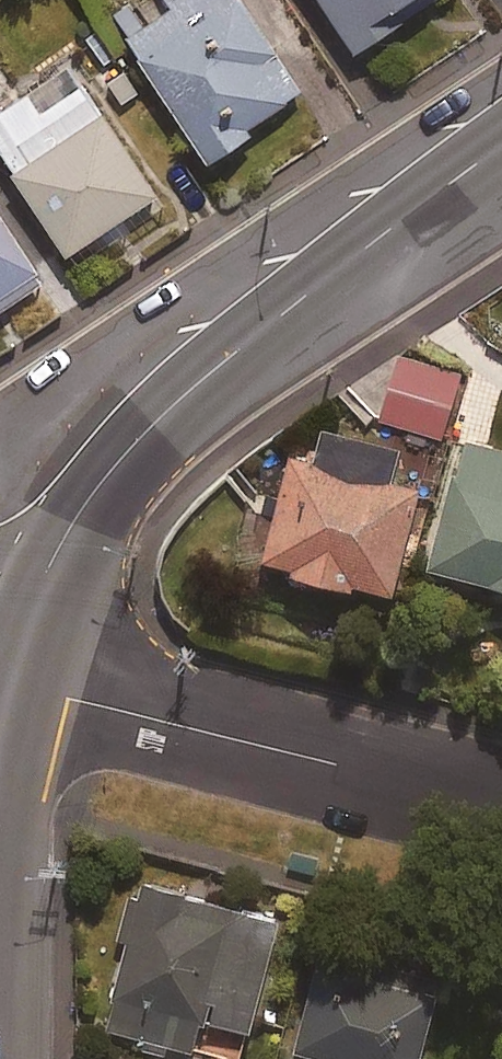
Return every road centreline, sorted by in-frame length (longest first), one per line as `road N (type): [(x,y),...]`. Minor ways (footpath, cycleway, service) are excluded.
road 1 (tertiary): [(501,185),(344,301),(149,461),(79,564),(35,686)]
road 2 (tertiary): [(19,589),(80,484),(151,406),(260,307),(501,117)]
road 3 (residential): [(501,804),(35,686)]
road 4 (tertiary): [(35,686),(12,838),(3,1058)]

